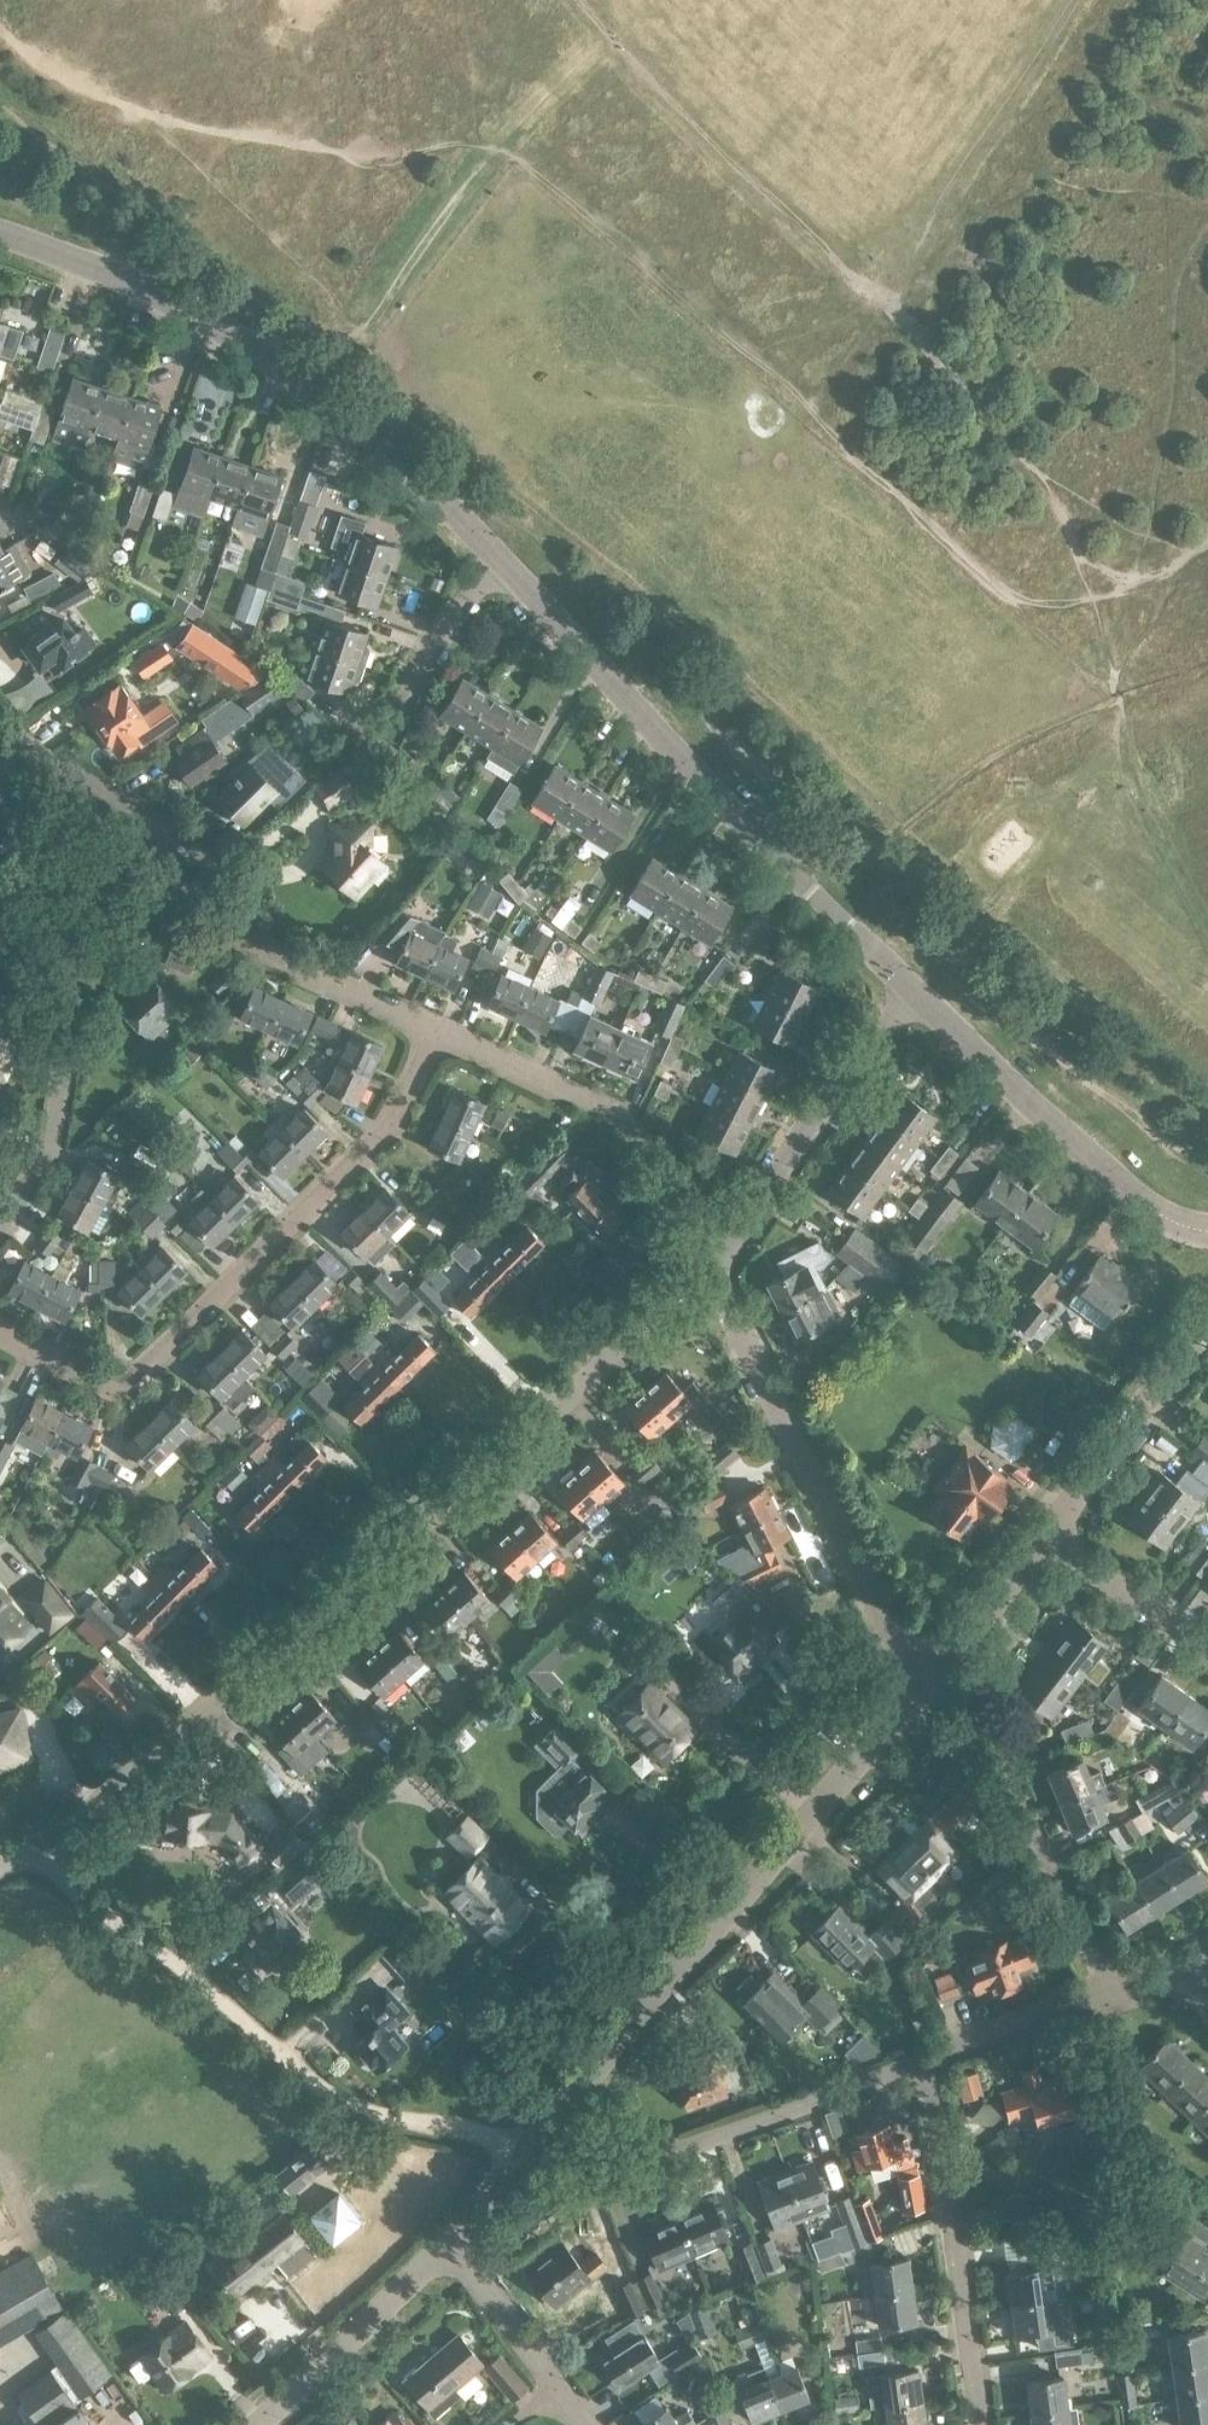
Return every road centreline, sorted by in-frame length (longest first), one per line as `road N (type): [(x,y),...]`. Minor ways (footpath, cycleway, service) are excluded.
road 1 (residential): [(0,1868),(276,1661),(708,1272)]
road 2 (residential): [(0,1332),(118,1394),(391,1123),(437,1028)]
road 3 (tertiary): [(499,560),(391,454),(235,335),(133,280),(0,228)]
road 4 (tertiary): [(916,991),(499,560)]
road 5 (track): [(527,2151),(473,2128),(374,2112),(332,2095),(206,1983),(29,1853)]
road 6 (residential): [(548,2124),(924,1682)]
road 7 (residential): [(924,1682),(890,1638),(708,1272)]
road 8 (residential): [(548,2124),(595,2161),(643,2161),(925,2057)]
road 9 (residential): [(708,1272),(631,1127),(611,1109),(437,1028)]
road 10 (tertiary): [(1207,1228),(1167,1214),(916,991)]
road 11 (residential): [(1111,1994),(992,1720),(936,1669)]
road 12 (residential): [(982,2424),(925,2057)]
road 13 (unclassified): [(708,1272),(802,1129),(916,991)]
road 14 (residential): [(437,1028),(158,884)]
road 15 (track): [(495,144),(311,395)]
road 16 (residential): [(0,1221),(42,1164),(53,1134),(84,957)]
road 17 (residential): [(255,2424),(439,2248)]
road 18 (residential): [(158,884),(167,849),(146,817),(24,749),(0,753)]
road 19 (residential): [(380,739),(499,560)]
road 20 (residential): [(1043,1533),(1165,1368)]
road 21 (residential): [(84,957),(0,774)]
road 22 (residential): [(1207,1649),(1043,1533)]
road 23 (residential): [(925,2057),(1111,1994)]
road 24 (residential): [(541,2399),(439,2248)]
road 25 (residential): [(936,1669),(1043,1533)]
road 26 (residential): [(439,2248),(548,2124)]

